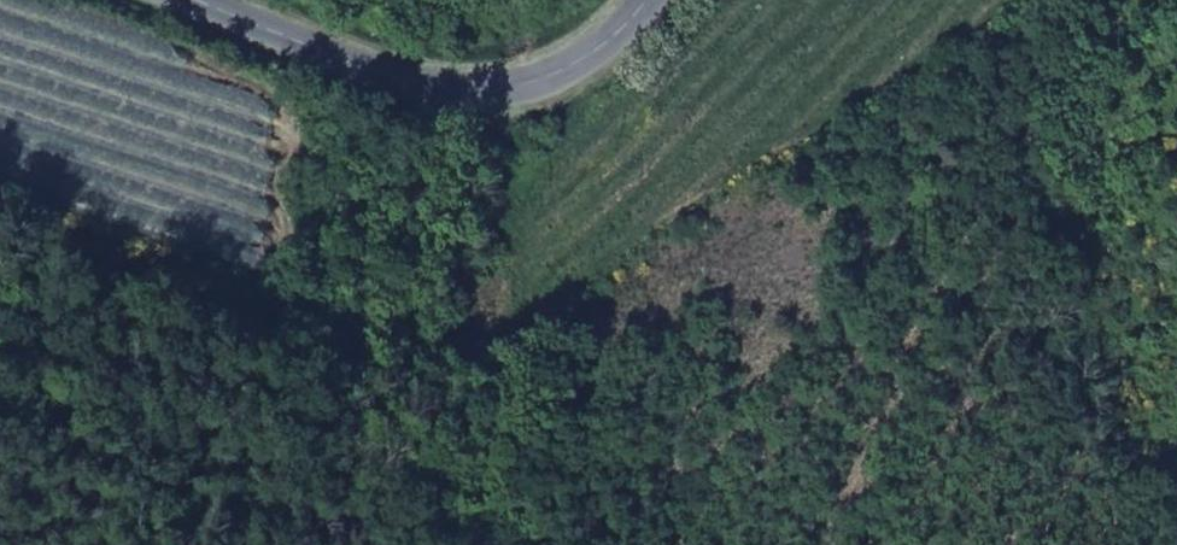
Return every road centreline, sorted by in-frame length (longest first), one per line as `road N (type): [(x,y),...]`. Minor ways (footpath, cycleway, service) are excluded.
road 1 (track): [(552,76),(565,120),(514,238),(522,281),(534,308),(543,310),(645,230),(864,102),(1013,0)]
road 2 (track): [(1083,0),(997,199),(914,325),(811,544)]
road 3 (secondary): [(192,0),(375,75),(478,89),(525,86),(564,71),(646,0)]

